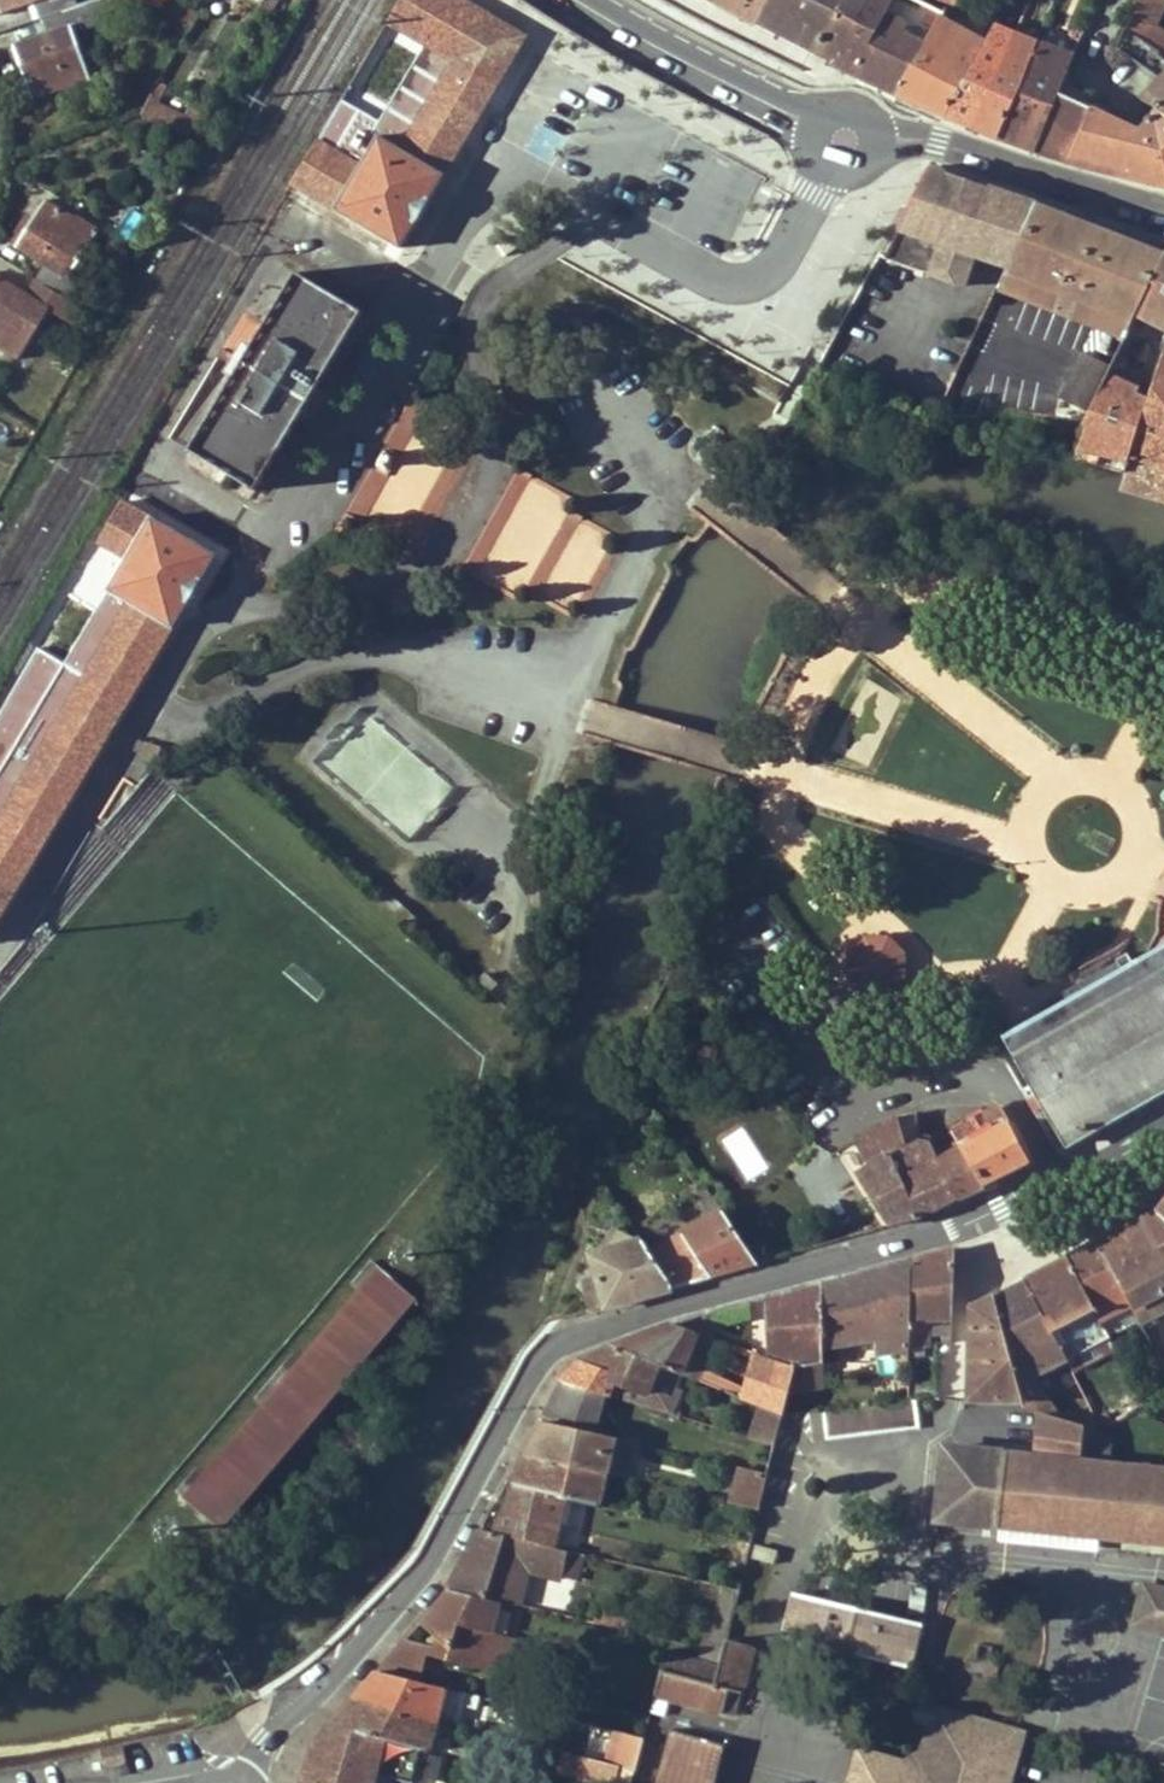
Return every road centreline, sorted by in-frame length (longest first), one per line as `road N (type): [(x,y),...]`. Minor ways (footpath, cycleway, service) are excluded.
road 1 (residential): [(1163,1126),(965,1230),(590,1333),(560,1351),(432,1561),(270,1743),(246,1782)]
road 2 (secondary): [(1163,215),(1040,186),(937,143),(844,138),(578,0)]

